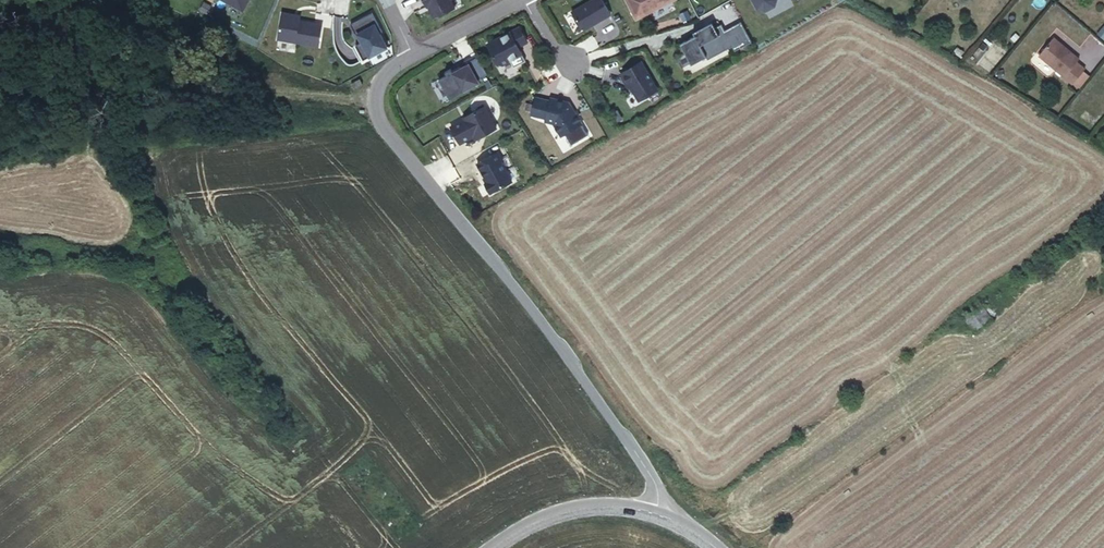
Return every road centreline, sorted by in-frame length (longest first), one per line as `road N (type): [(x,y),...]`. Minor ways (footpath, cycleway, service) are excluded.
road 1 (unclassified): [(659,517),(645,469),(525,301),(379,124),(376,86),(410,54)]
road 2 (secondary): [(493,547),(582,507),(659,517)]

